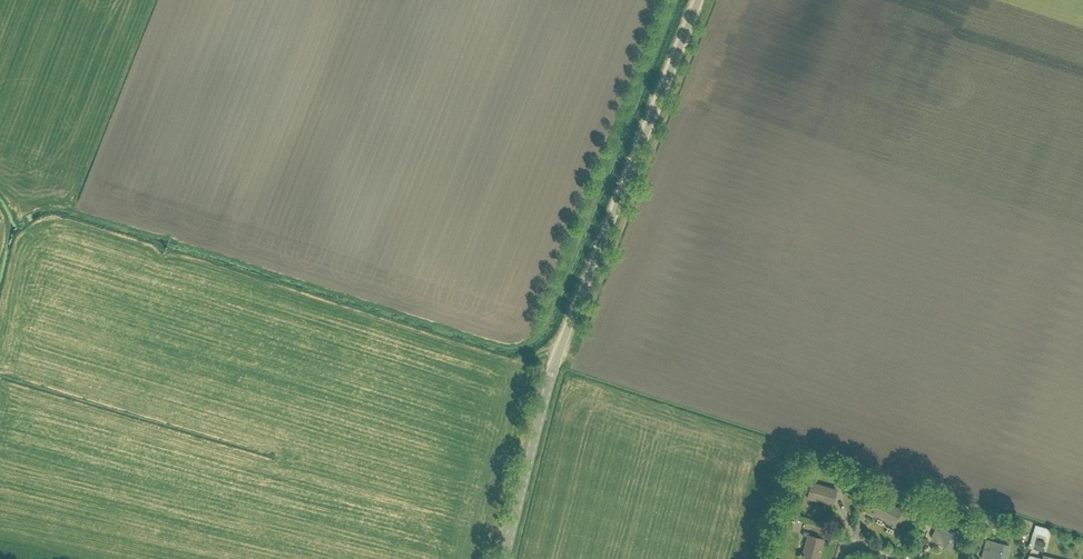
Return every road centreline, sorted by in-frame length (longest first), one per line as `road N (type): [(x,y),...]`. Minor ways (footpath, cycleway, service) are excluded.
road 1 (unclassified): [(505,558),(554,368),(699,0)]

